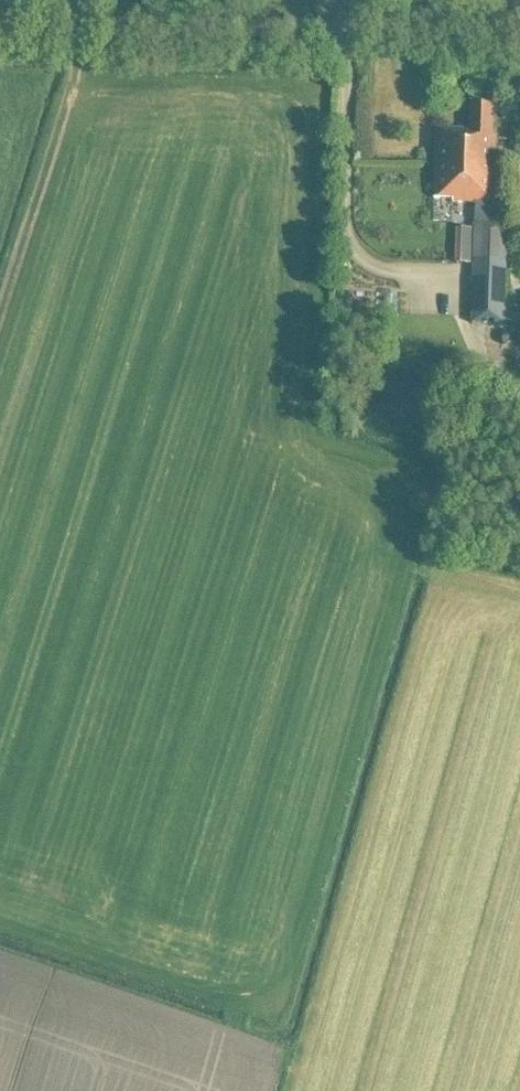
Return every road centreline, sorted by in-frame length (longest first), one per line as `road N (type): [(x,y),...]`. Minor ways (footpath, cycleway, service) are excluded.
road 1 (unclassified): [(0,21),(519,38)]

